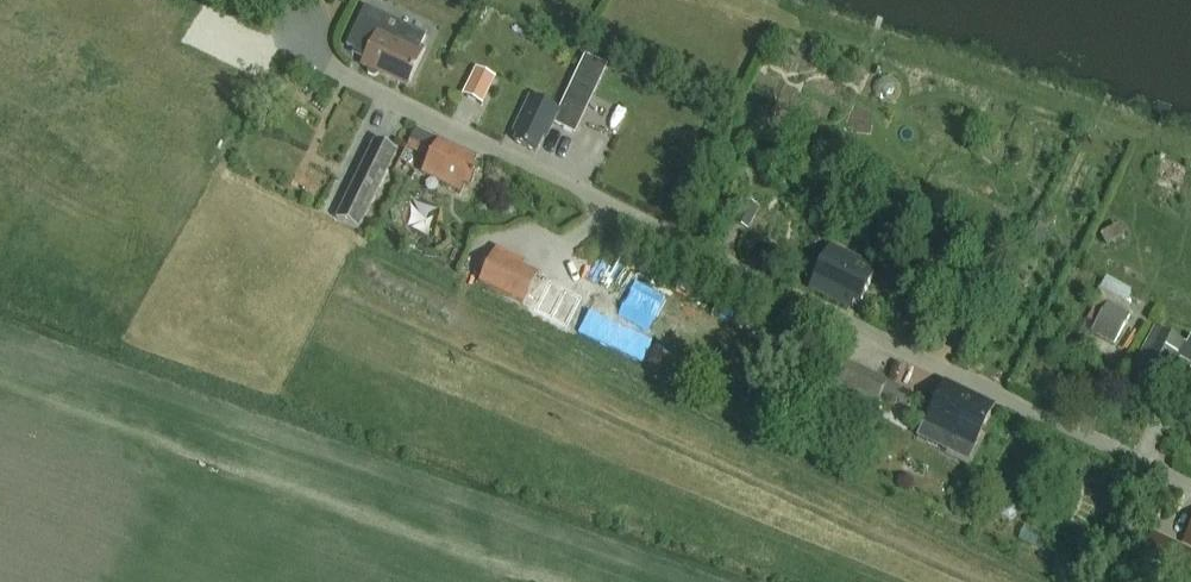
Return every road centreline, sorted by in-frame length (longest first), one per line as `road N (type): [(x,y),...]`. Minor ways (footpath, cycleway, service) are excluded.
road 1 (residential): [(1190,489),(454,136),(307,56)]

